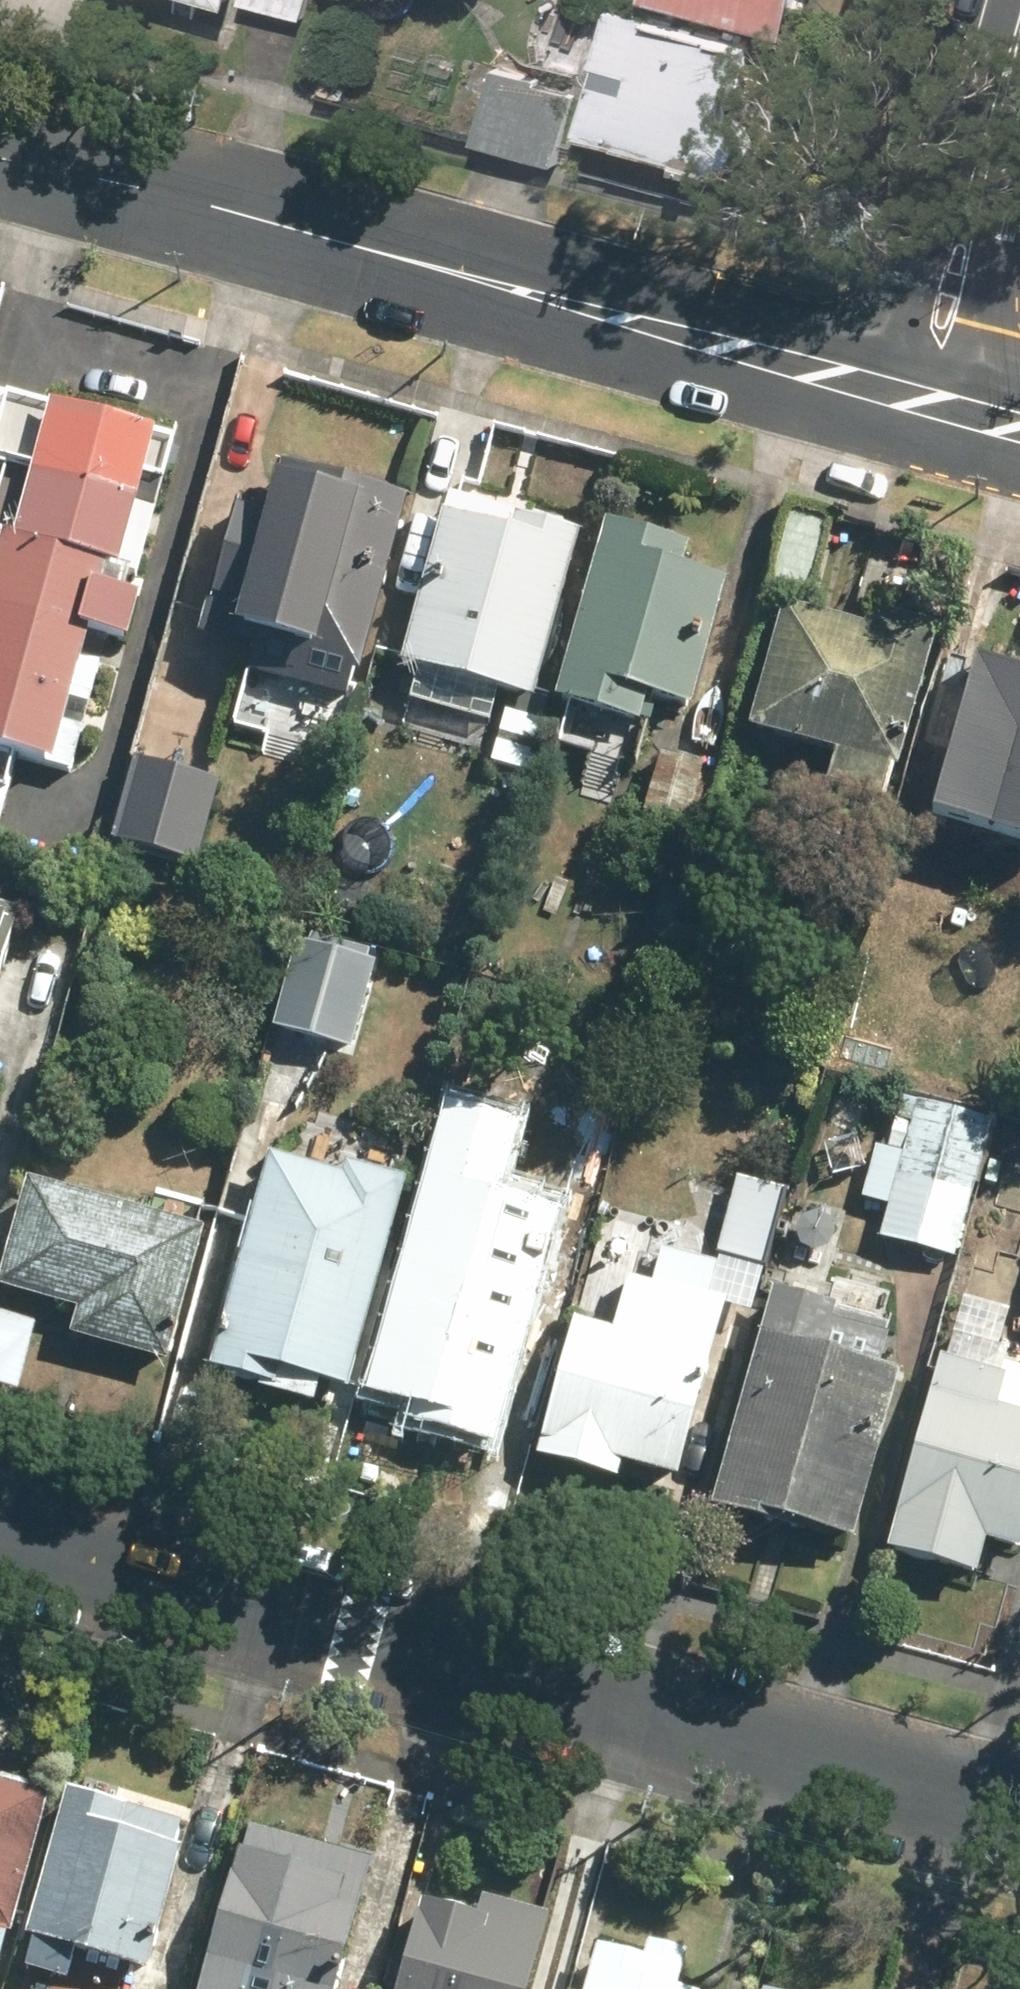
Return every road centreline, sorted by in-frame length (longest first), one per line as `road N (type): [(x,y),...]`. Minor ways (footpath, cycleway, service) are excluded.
road 1 (residential): [(0,1544),(1019,1826)]
road 2 (residential): [(924,403),(0,152)]
road 3 (residential): [(924,403),(1019,50)]

